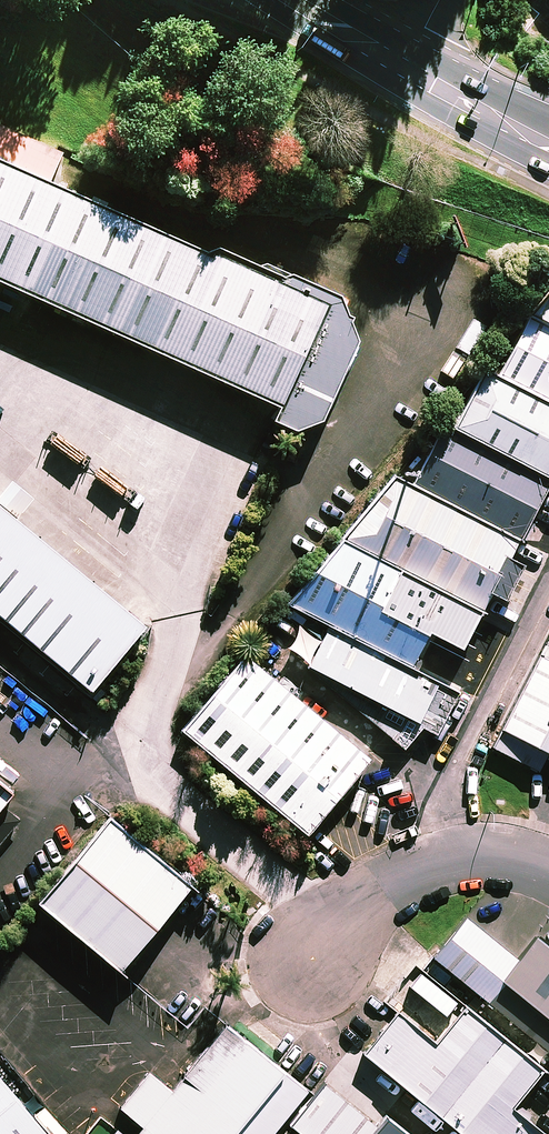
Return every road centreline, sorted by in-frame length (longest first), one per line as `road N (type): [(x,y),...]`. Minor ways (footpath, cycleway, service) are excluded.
road 1 (unclassified): [(348,930),(307,919),(279,932),(265,960),(271,990),(295,1011),(326,1012),(352,994),(361,965)]
road 2 (unclassified): [(348,930),(405,885),(440,870),(509,865),(548,873)]
road 3 (secondary): [(548,140),(405,66)]
road 4 (secondary): [(405,66),(293,0)]

